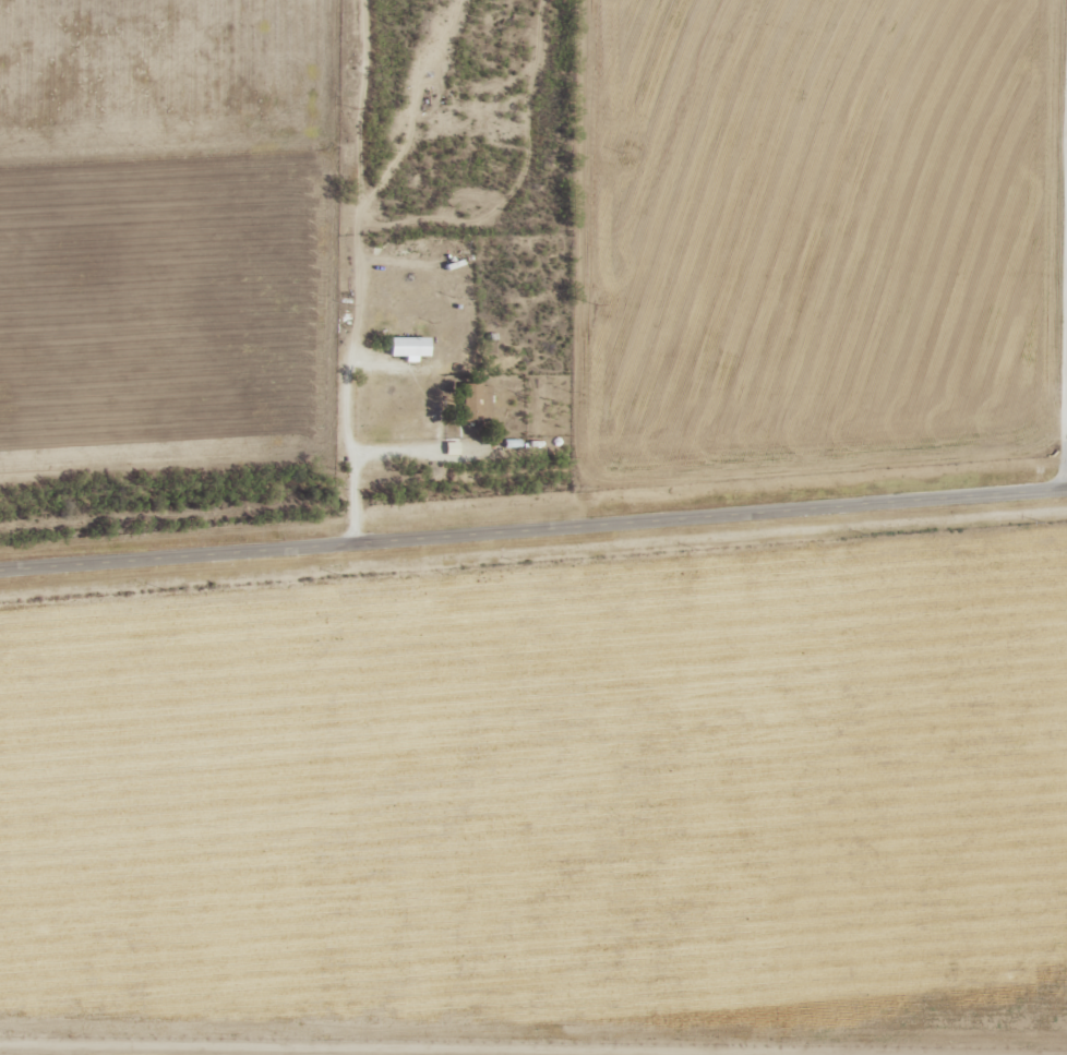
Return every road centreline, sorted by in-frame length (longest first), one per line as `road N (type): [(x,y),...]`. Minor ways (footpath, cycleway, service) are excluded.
road 1 (tertiary): [(0,570),(1066,491)]

